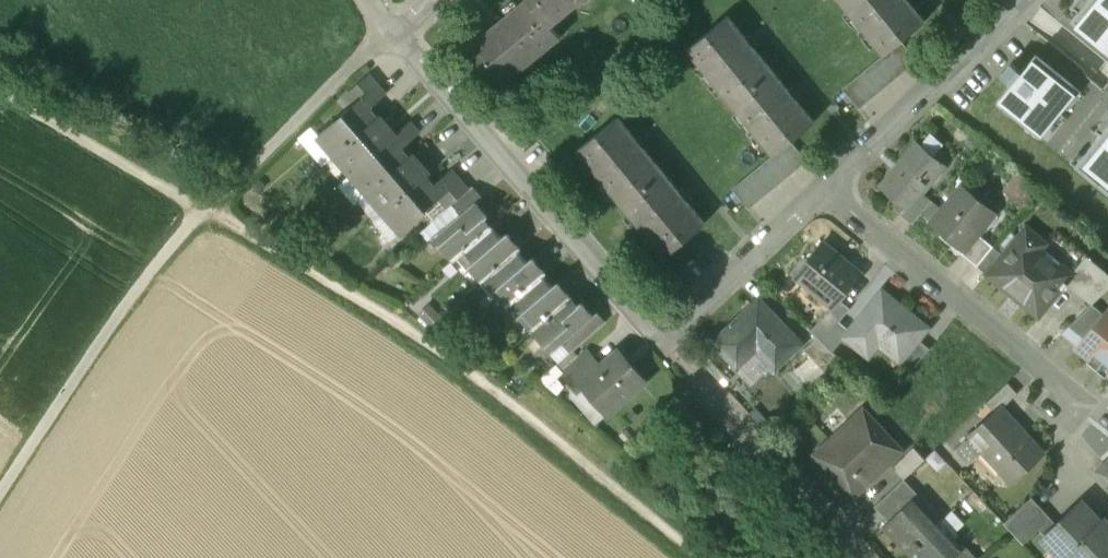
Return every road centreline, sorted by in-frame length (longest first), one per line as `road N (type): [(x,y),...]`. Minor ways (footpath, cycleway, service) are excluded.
road 1 (track): [(0,83),(213,205),(471,370),(700,557)]
road 2 (track): [(394,34),(172,250),(0,498)]
road 3 (residential): [(394,34),(665,343)]
road 4 (residential): [(824,187),(1049,382),(1071,408),(1064,428),(1080,472)]
road 5 (residential): [(665,343),(857,557)]
road 6 (residential): [(824,187),(1020,0)]
road 7 (residential): [(665,343),(824,187)]

